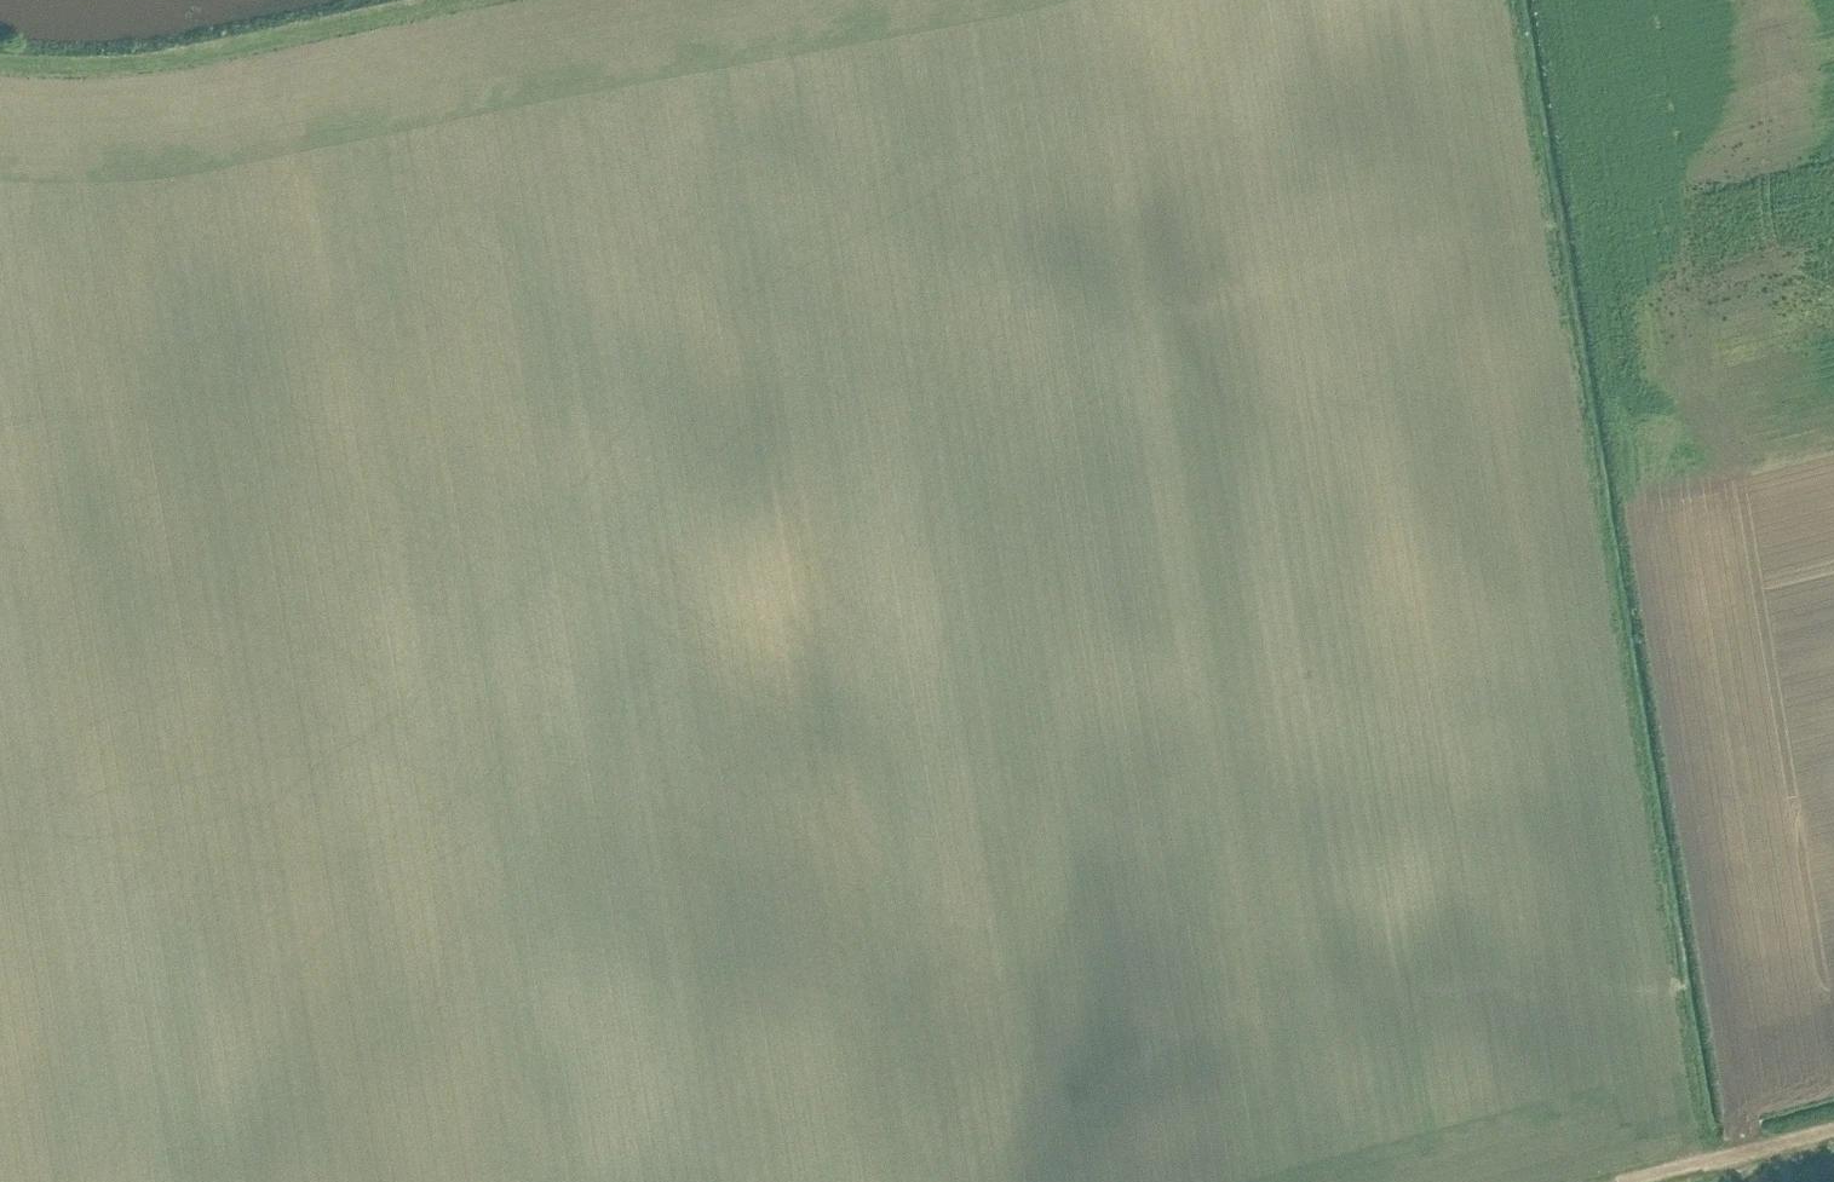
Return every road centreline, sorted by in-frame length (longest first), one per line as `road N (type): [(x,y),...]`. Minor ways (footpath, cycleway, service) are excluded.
road 1 (unclassified): [(1624,1181),(1833,1127)]

